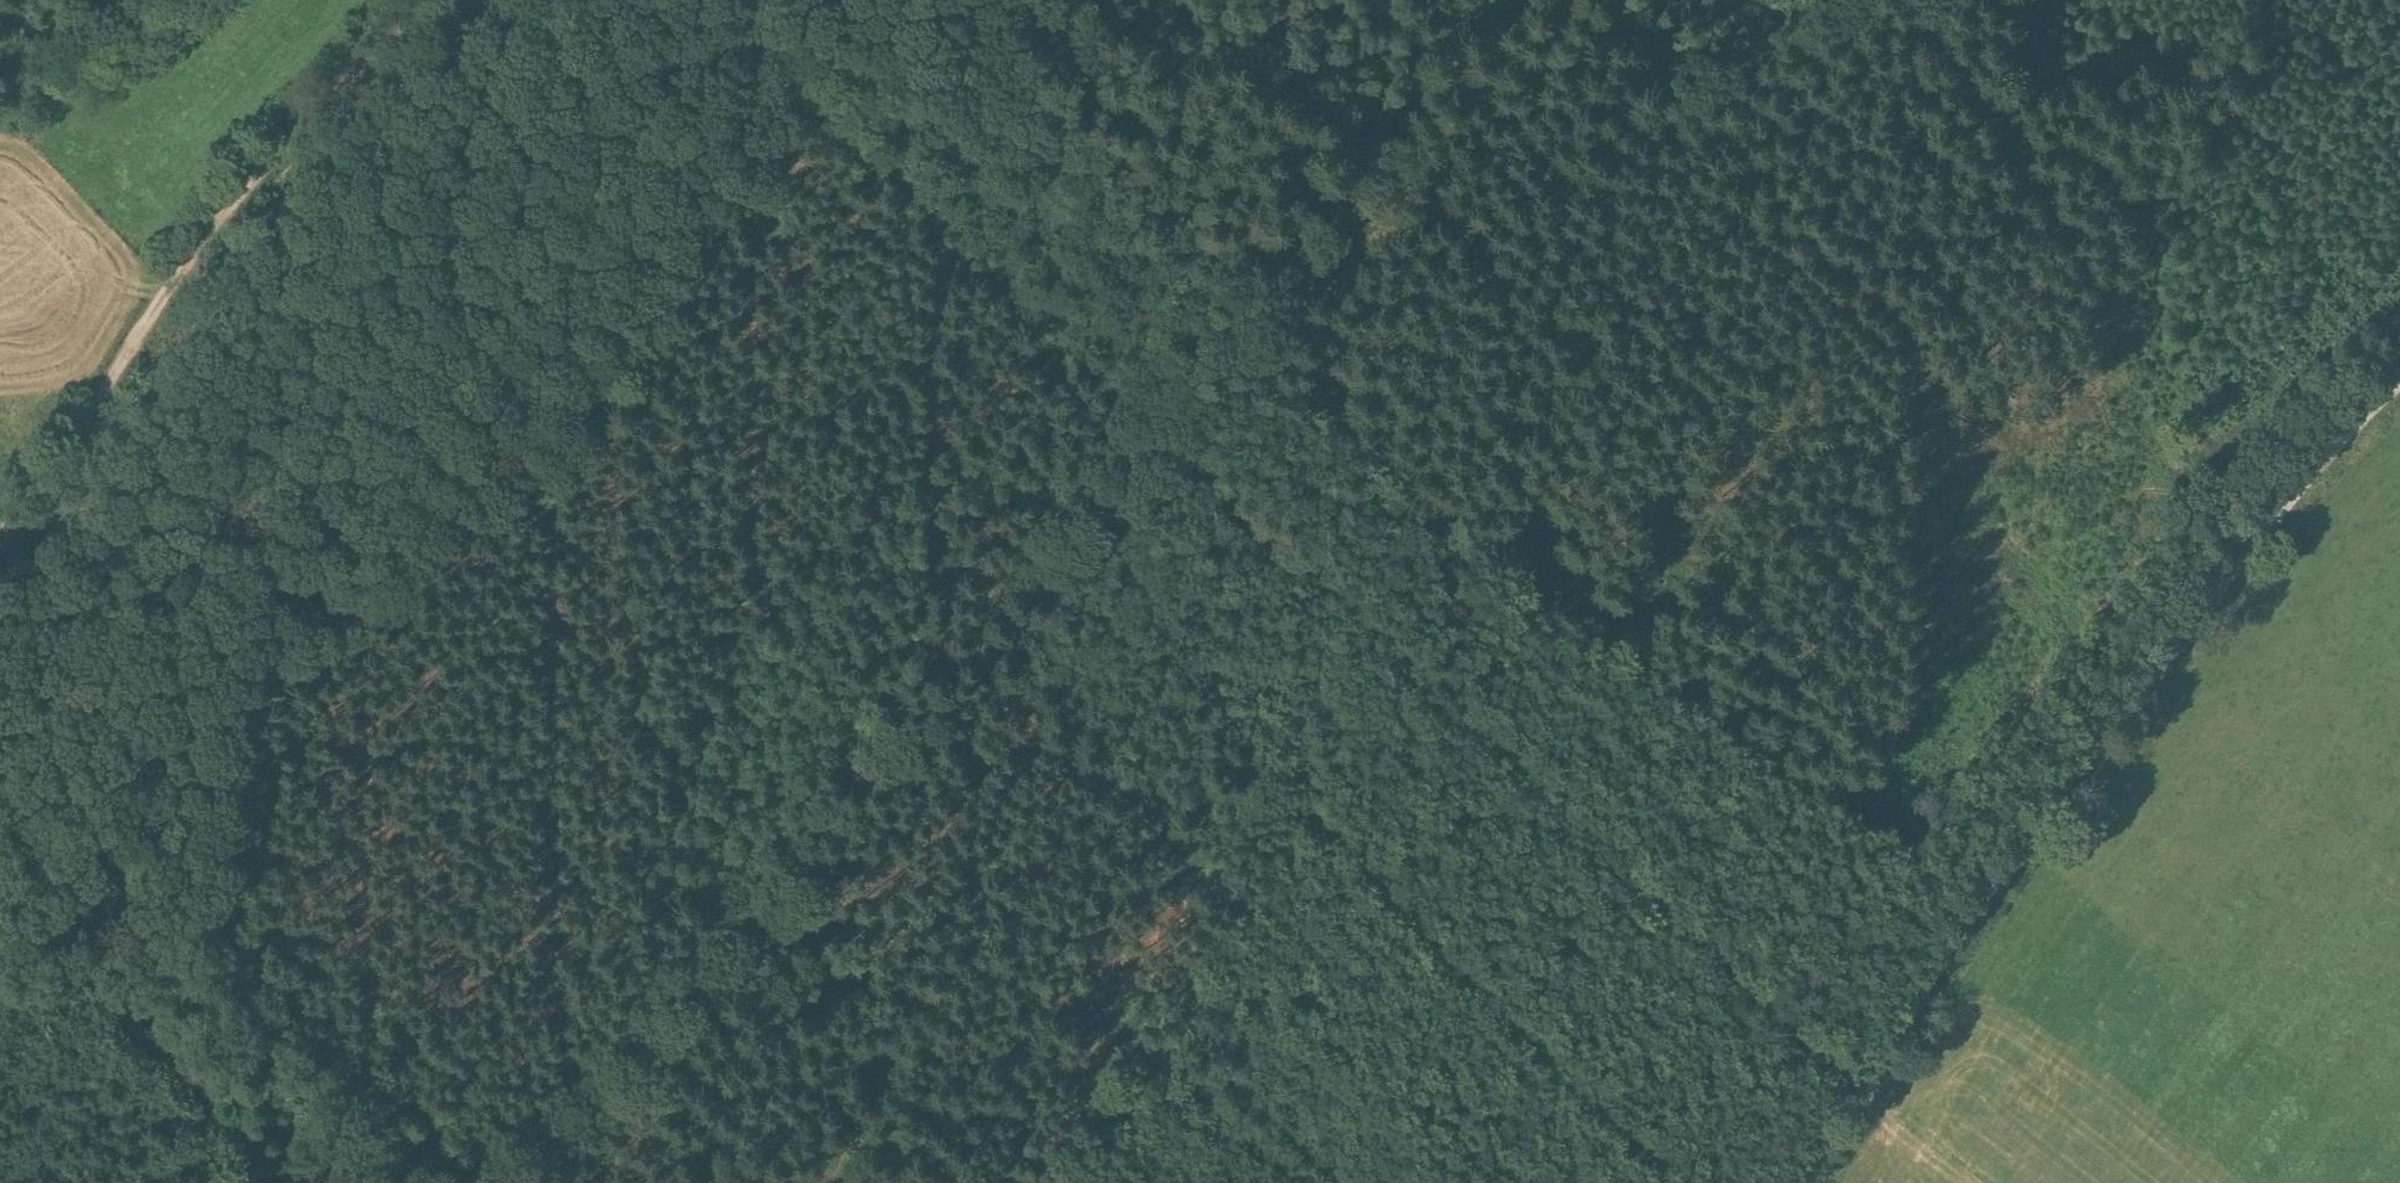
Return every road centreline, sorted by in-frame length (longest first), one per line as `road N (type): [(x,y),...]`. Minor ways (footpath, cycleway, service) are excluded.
road 1 (track): [(420,0),(291,143),(180,293),(0,503)]

